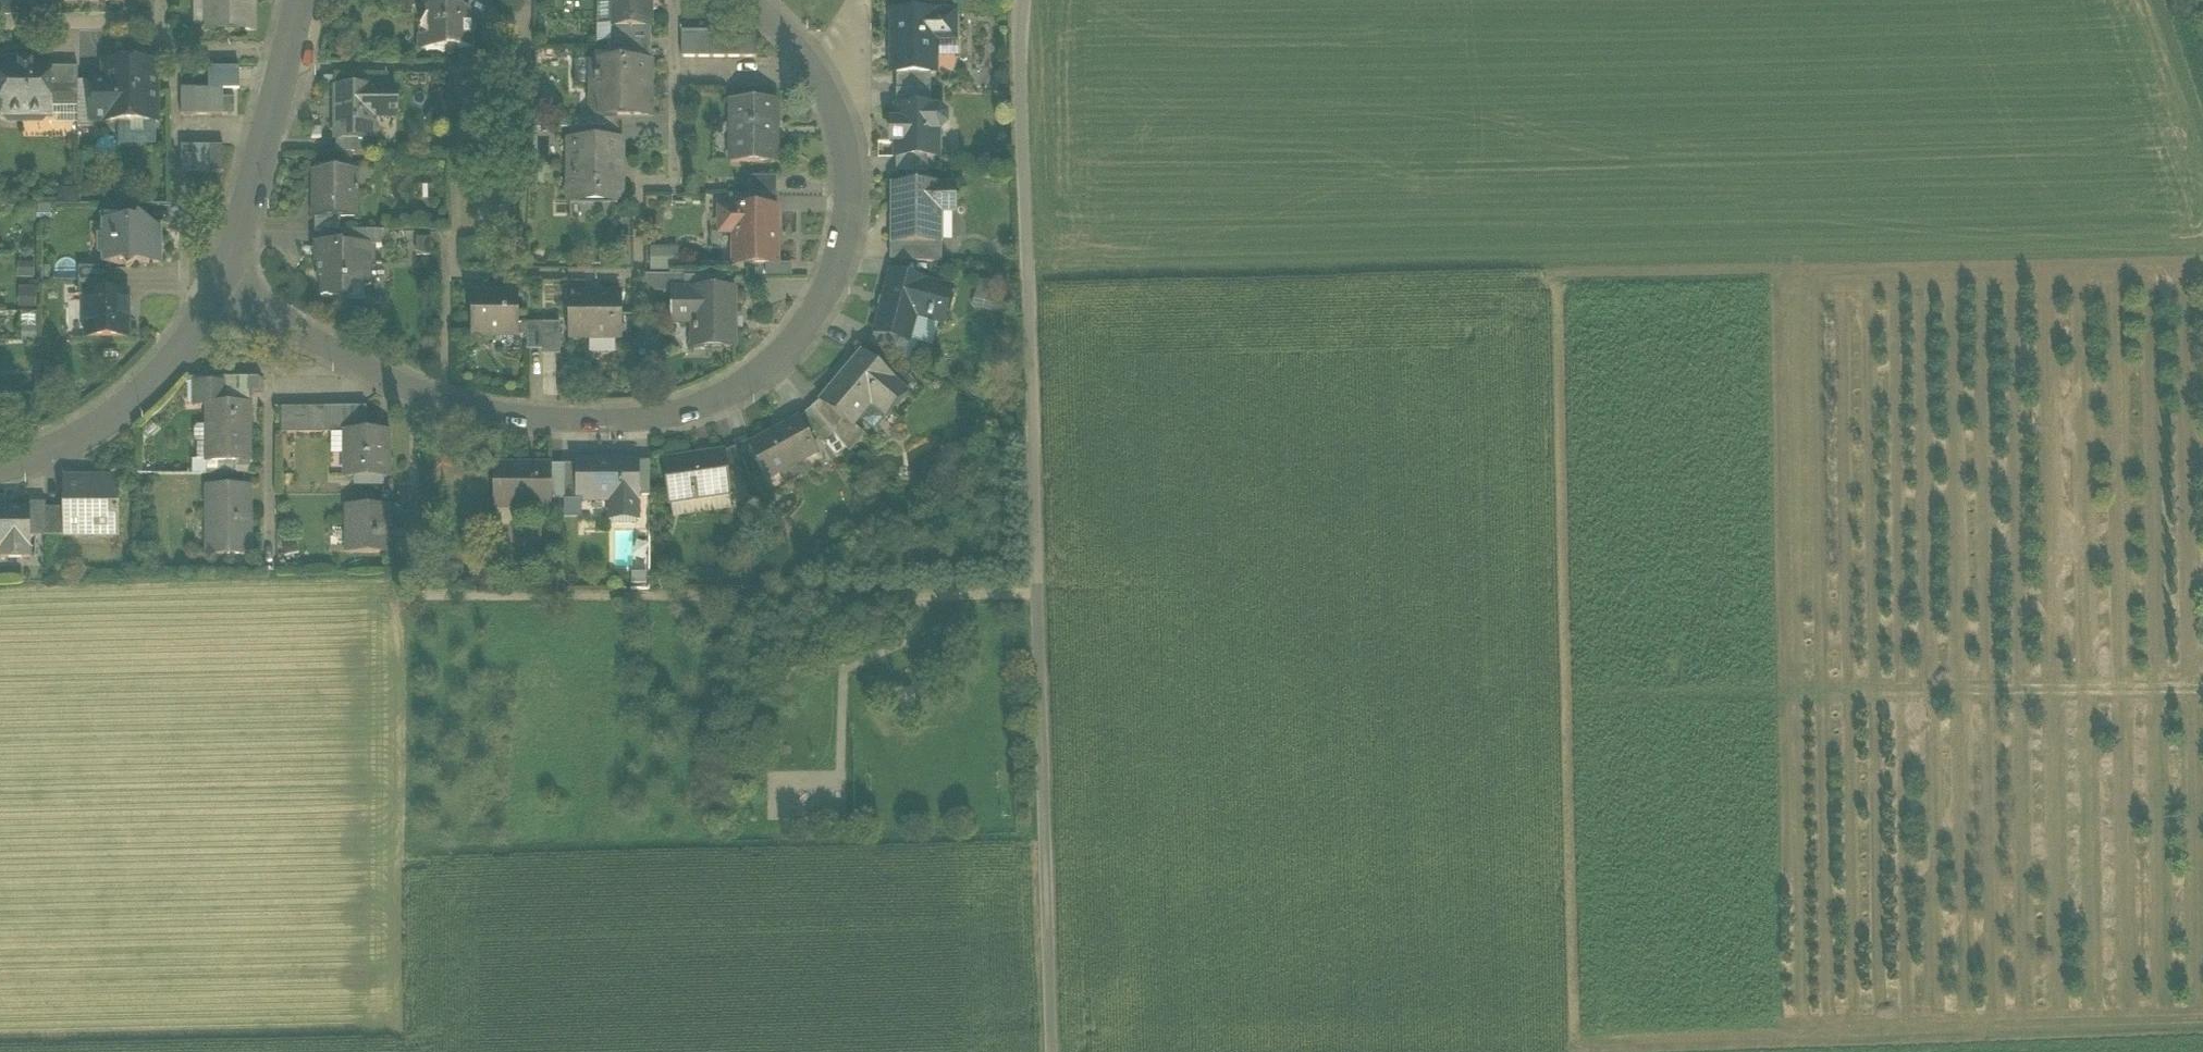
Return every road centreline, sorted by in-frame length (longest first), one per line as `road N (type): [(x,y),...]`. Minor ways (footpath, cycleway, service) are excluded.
road 1 (residential): [(1022,0),(1016,36),(1049,1051)]
road 2 (residential): [(844,120),(850,202),(828,286),(770,368),(689,413),(586,420),(420,395),(328,353),(230,279)]
road 3 (track): [(2202,685),(1631,696)]
road 4 (residential): [(230,279),(185,345),(69,443),(0,463)]
road 5 (residential): [(294,53),(230,279)]
road 6 (residential): [(674,183),(676,0)]
road 7 (residential): [(159,20),(0,23)]
road 8 (residential): [(159,20),(177,50),(294,53)]
road 9 (residential): [(756,0),(844,120)]
road 10 (residential): [(844,120),(862,0)]

